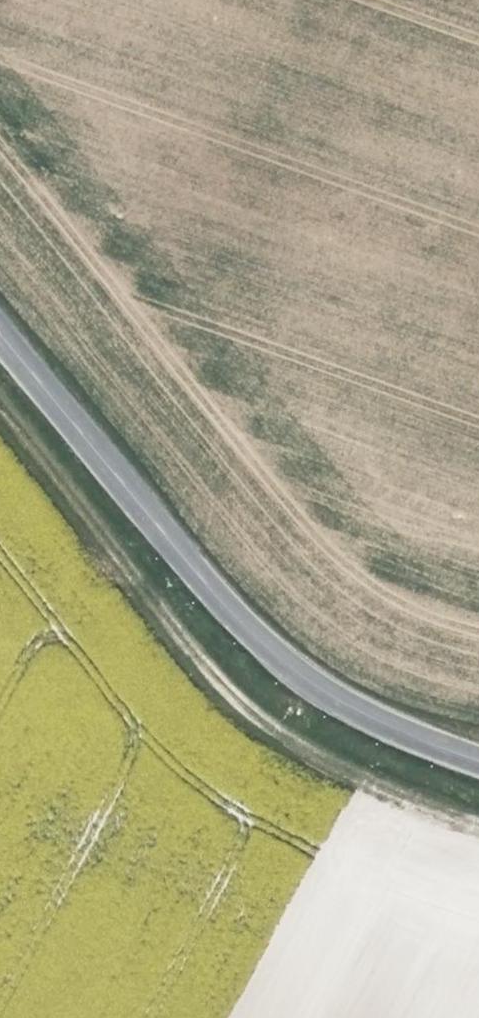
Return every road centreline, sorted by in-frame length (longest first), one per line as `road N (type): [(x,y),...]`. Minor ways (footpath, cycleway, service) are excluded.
road 1 (tertiary): [(478,764),(322,697),(192,573),(0,343)]

